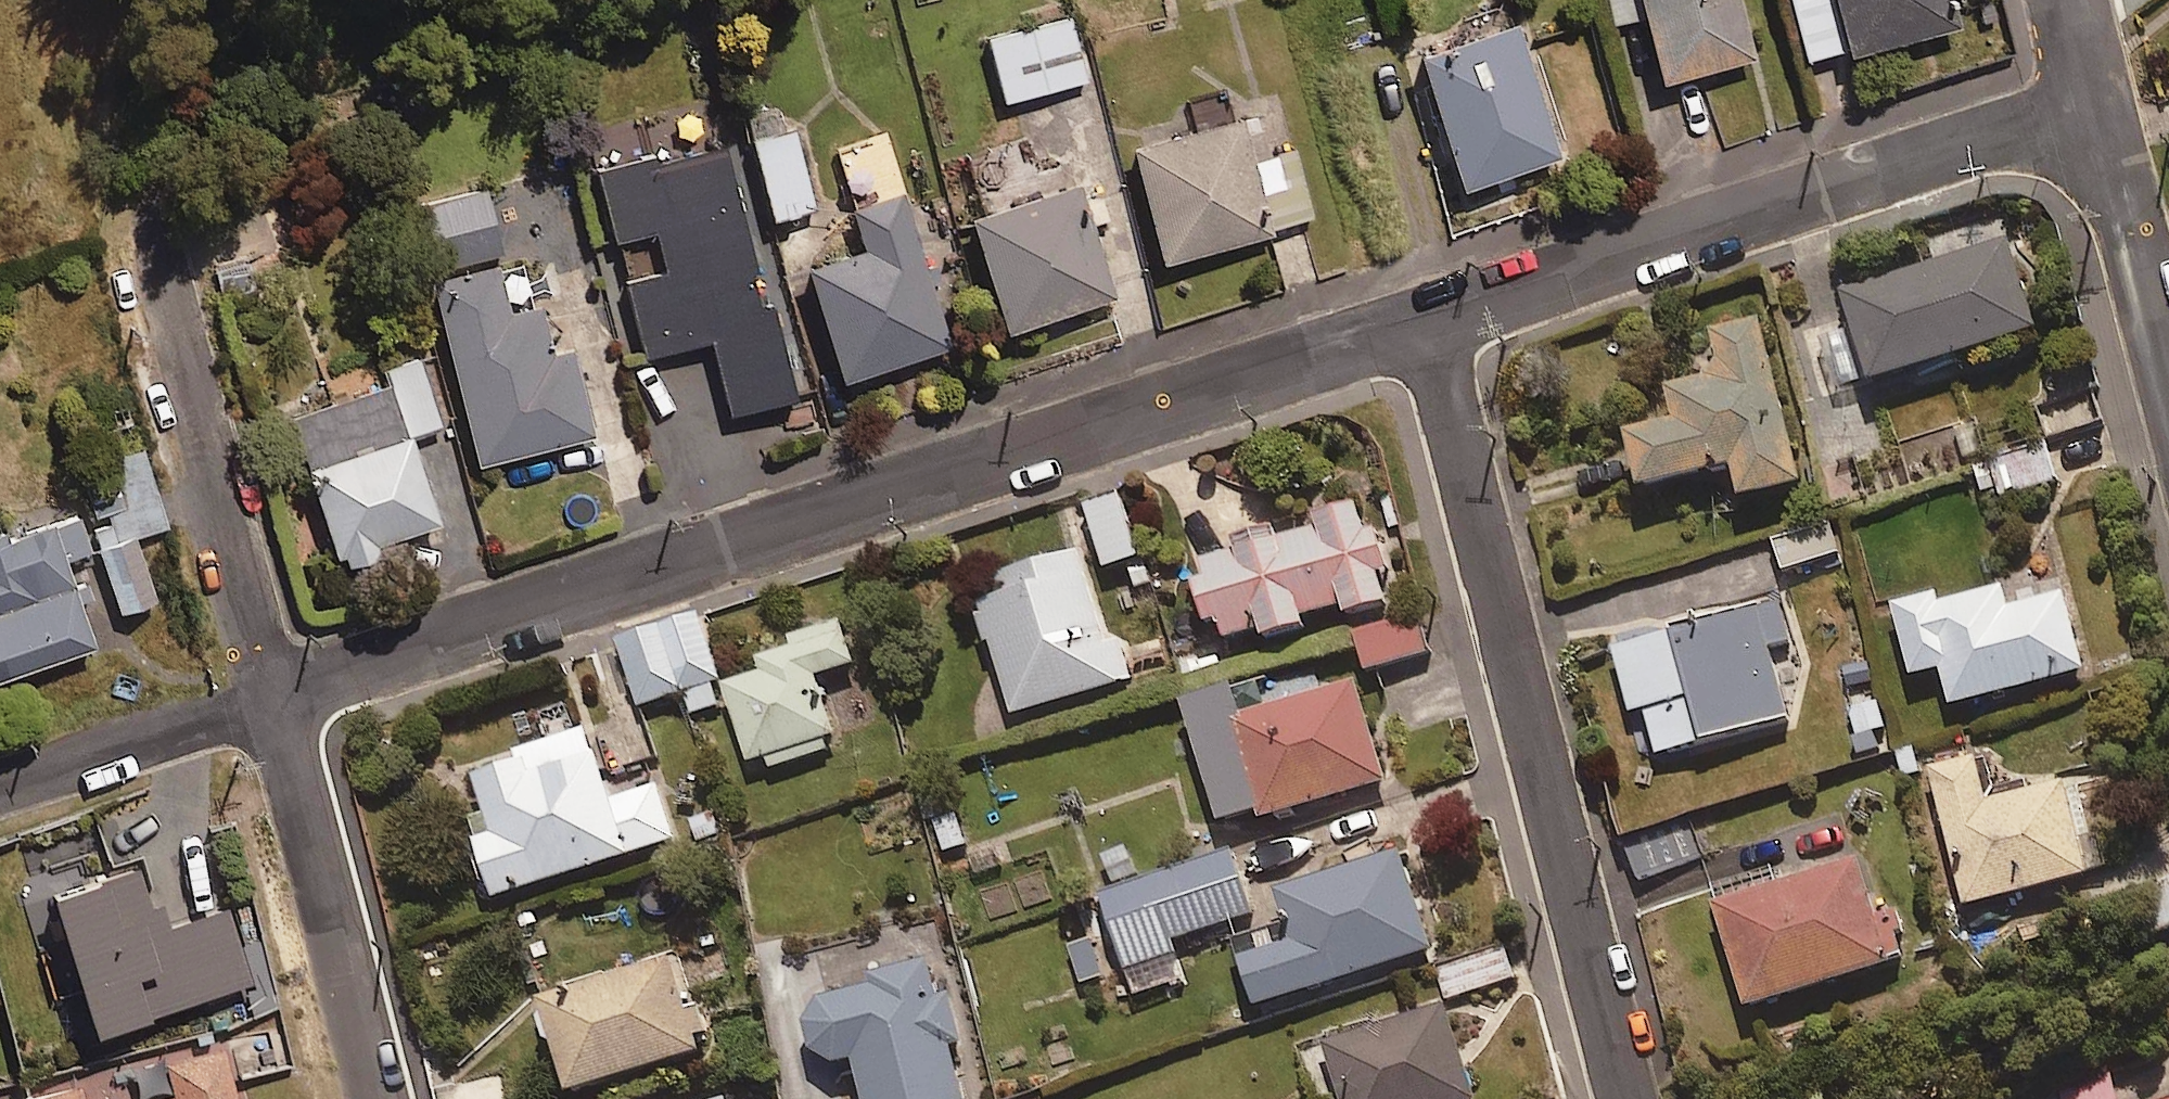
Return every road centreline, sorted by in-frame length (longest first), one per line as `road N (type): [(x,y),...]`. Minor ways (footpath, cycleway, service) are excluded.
road 1 (residential): [(277,692),(1427,318)]
road 2 (residential): [(1427,318),(1626,1098)]
road 3 (residential): [(1427,318),(2094,109)]
road 4 (residential): [(277,692),(142,190)]
road 5 (residential): [(382,1098),(277,692)]
road 6 (residential): [(2094,109),(2168,397)]
road 7 (residential): [(0,781),(277,692)]

